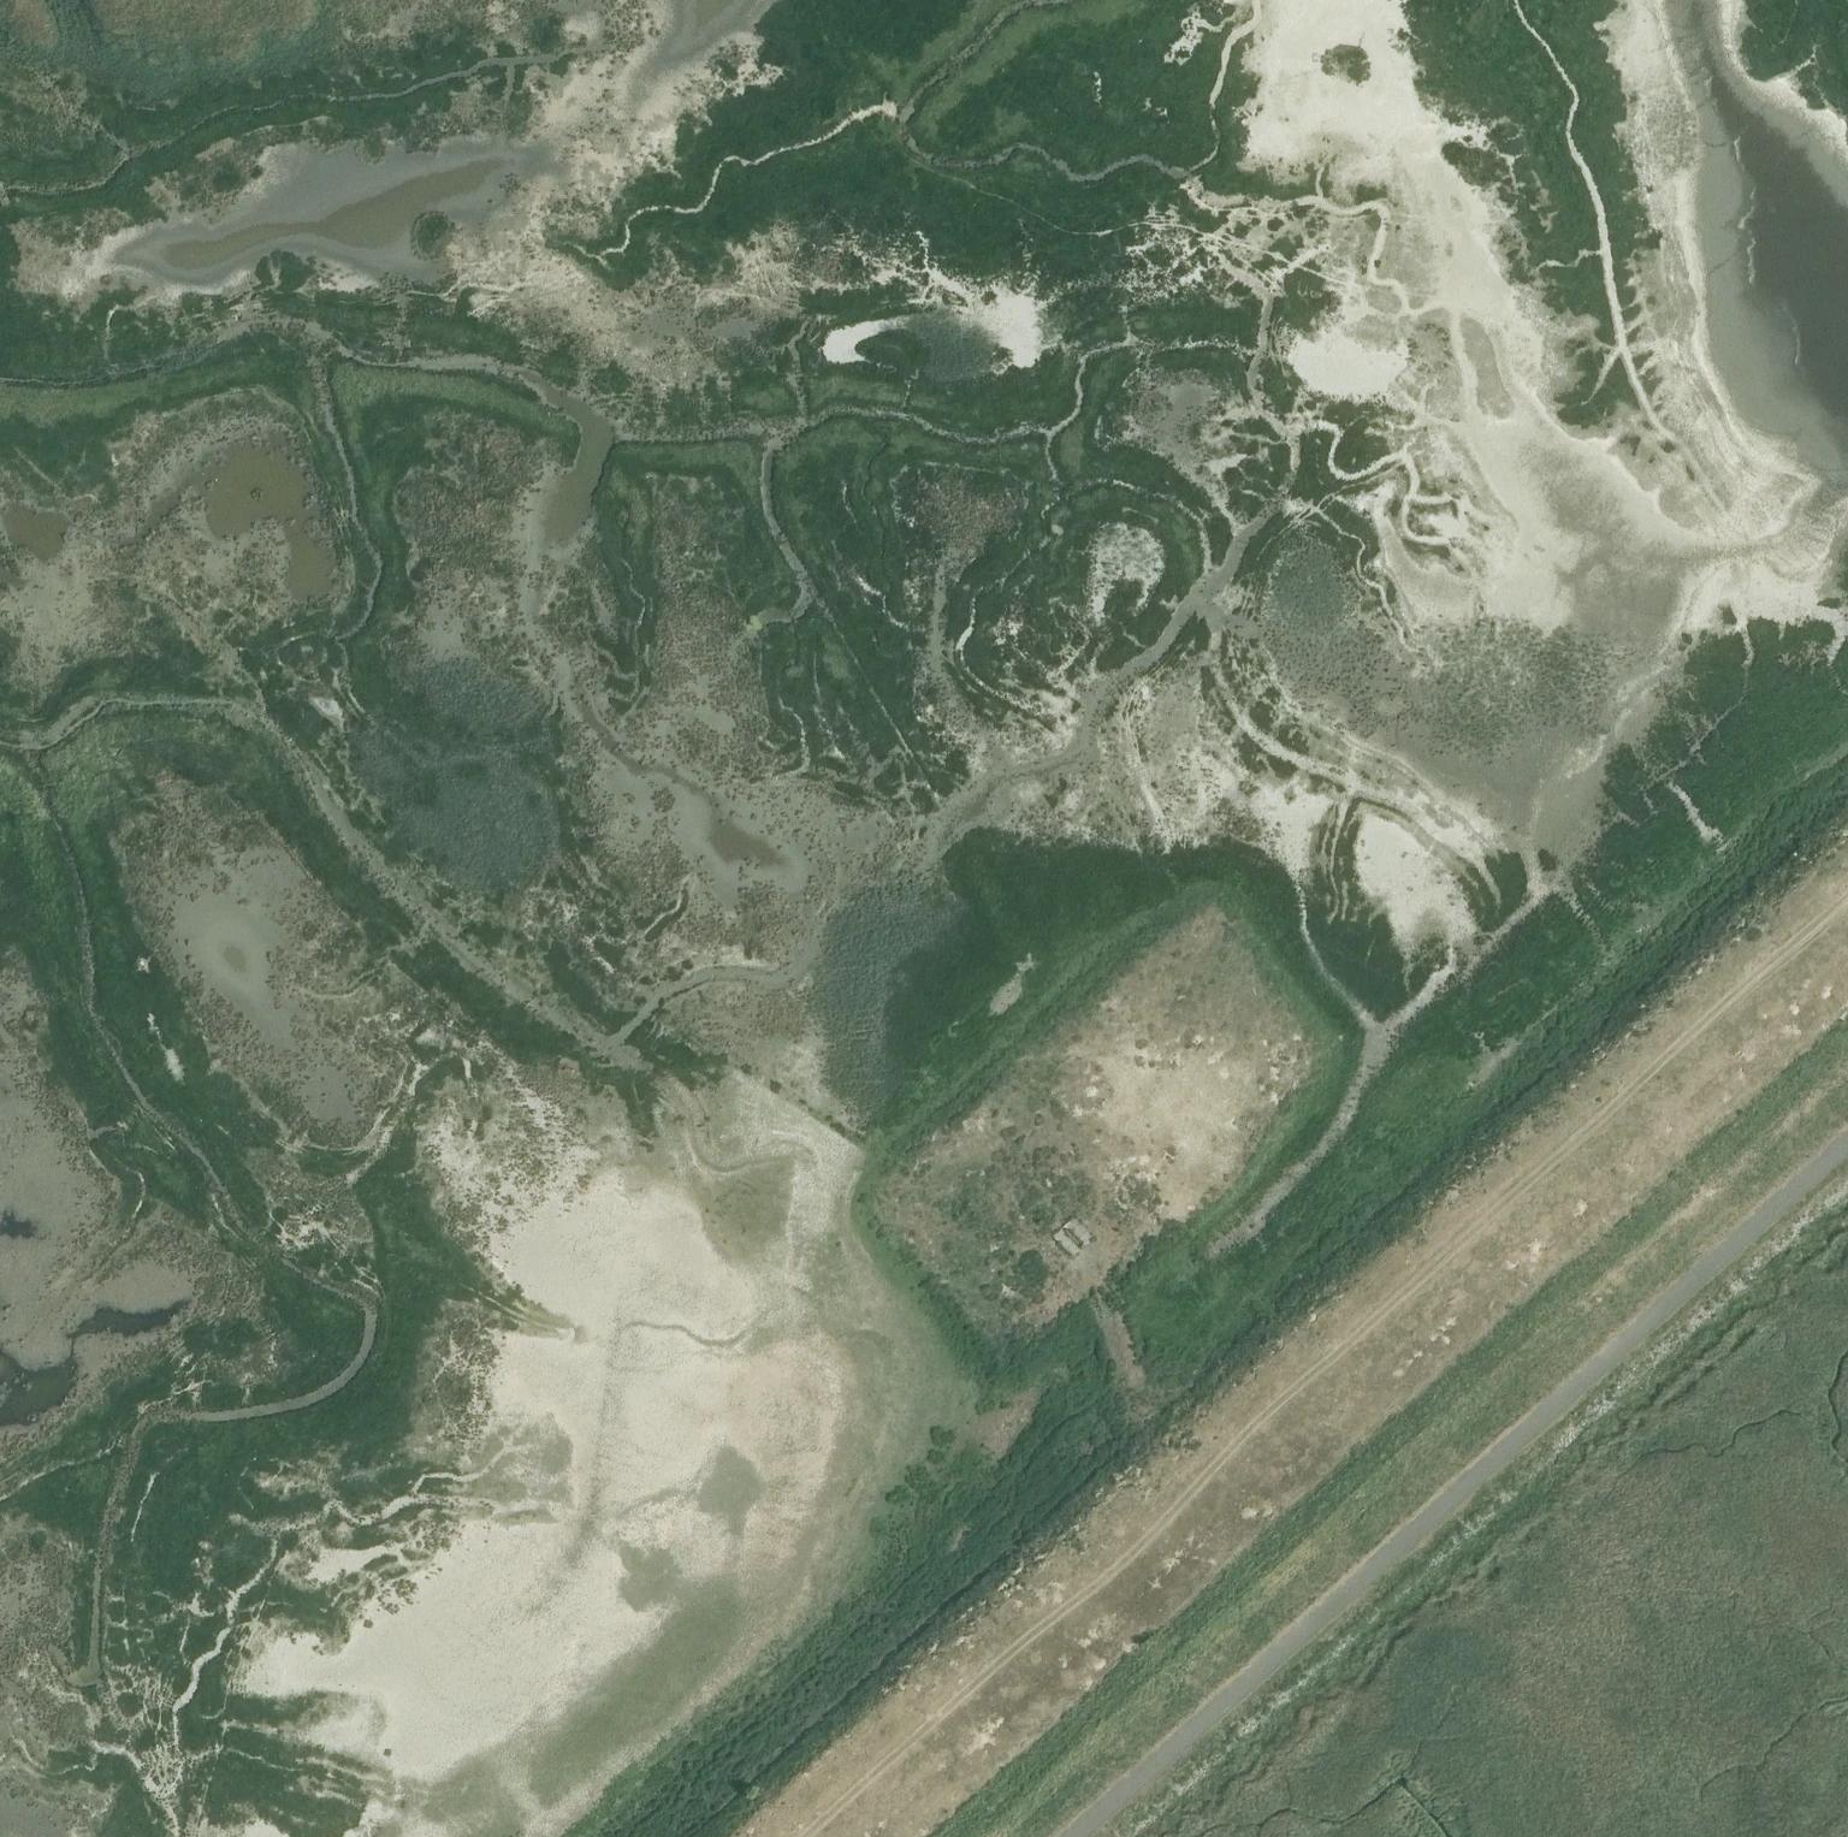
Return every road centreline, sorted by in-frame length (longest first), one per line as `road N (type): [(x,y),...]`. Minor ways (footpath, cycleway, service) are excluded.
road 1 (track): [(761,1836),(1847,869)]

